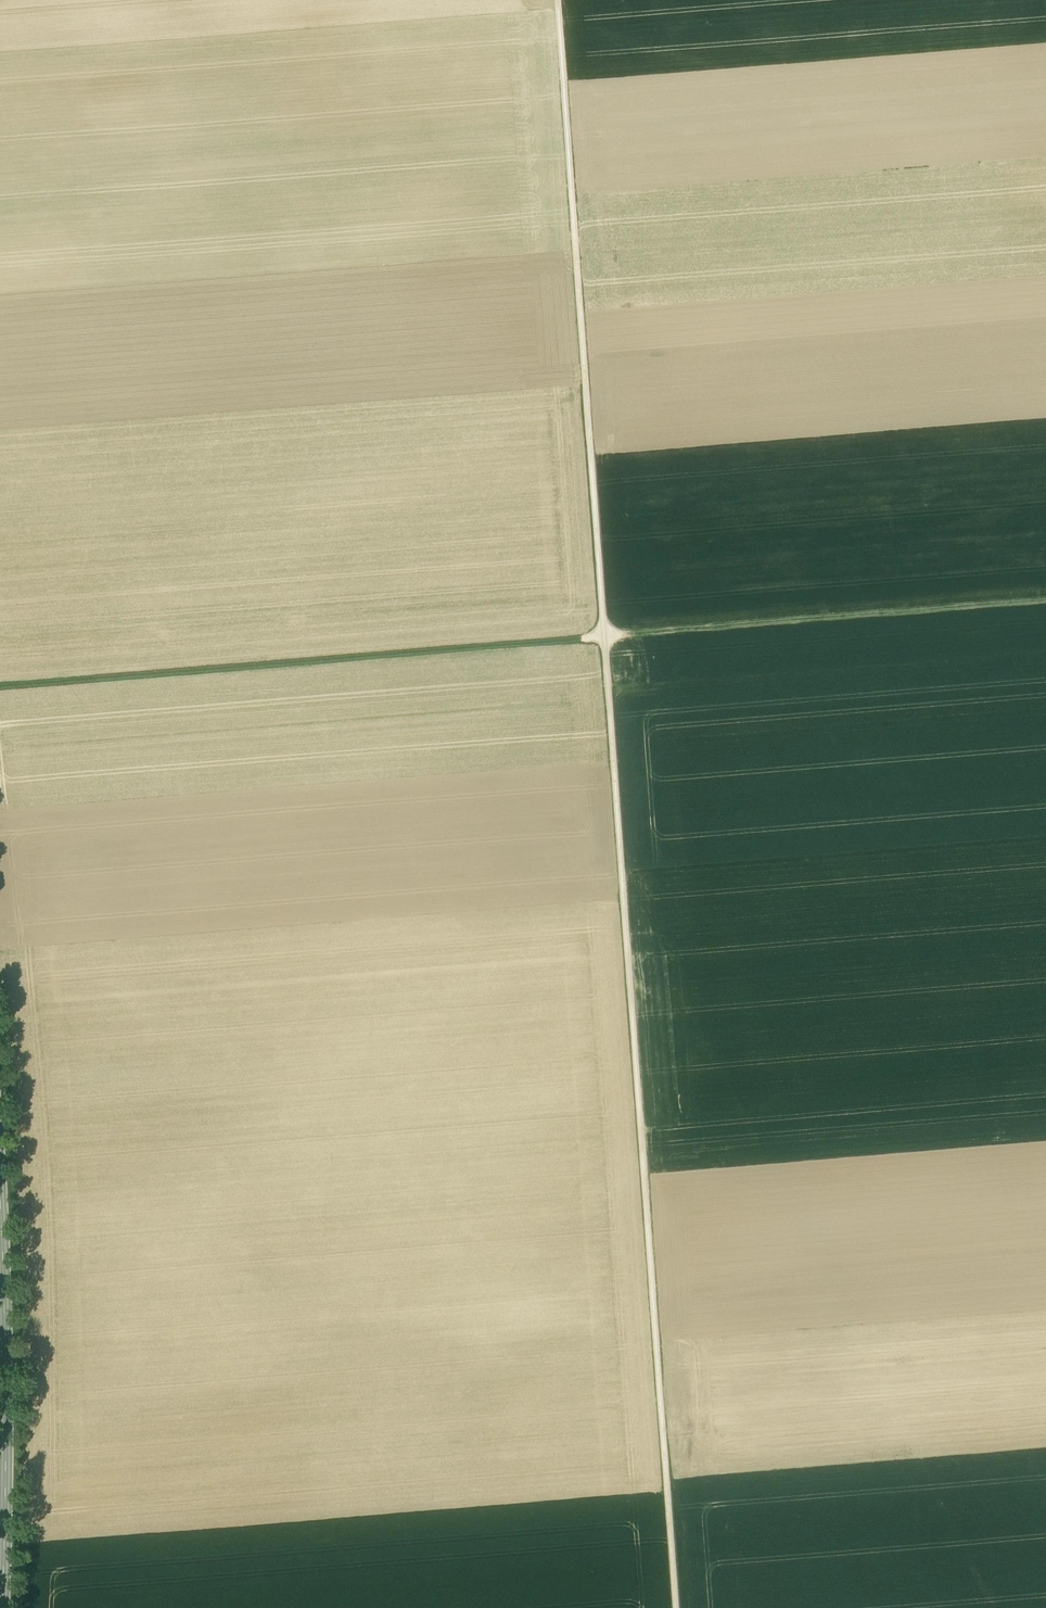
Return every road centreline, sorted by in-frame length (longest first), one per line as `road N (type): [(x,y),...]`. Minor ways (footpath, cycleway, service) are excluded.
road 1 (track): [(684,1607),(565,0)]
road 2 (track): [(0,684),(1045,610)]
road 3 (secondary): [(1,1607),(8,1411),(0,1186)]

